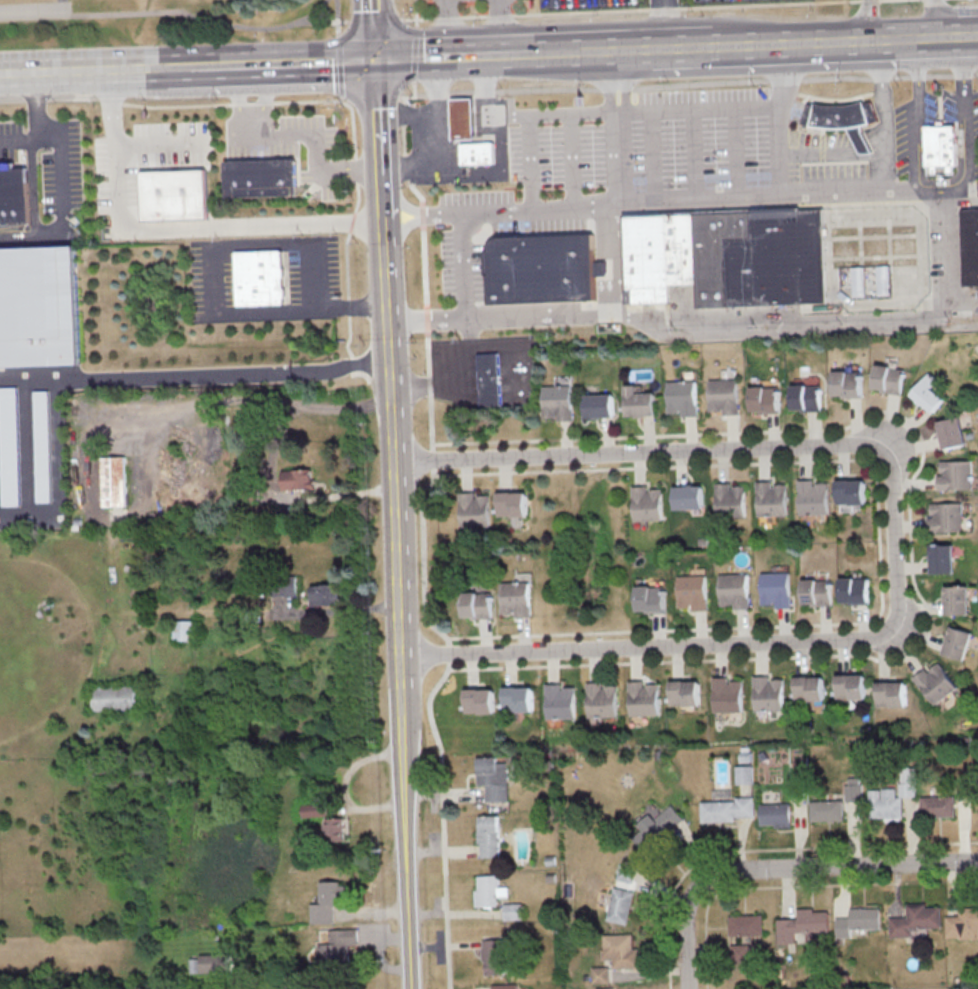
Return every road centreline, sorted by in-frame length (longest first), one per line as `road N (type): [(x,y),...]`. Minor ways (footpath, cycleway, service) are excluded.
road 1 (residential): [(394,462),(841,444),(881,452),(894,482),(893,627),(865,641),(401,656)]
road 2 (tertiary): [(410,988),(376,0)]
road 3 (residential): [(977,861),(714,876),(687,901),(685,988)]
road 4 (primary): [(936,39),(663,49)]
road 5 (primary): [(164,66),(0,73)]
road 6 (primary): [(376,61),(231,65)]
road 7 (primary): [(499,56),(376,61)]

